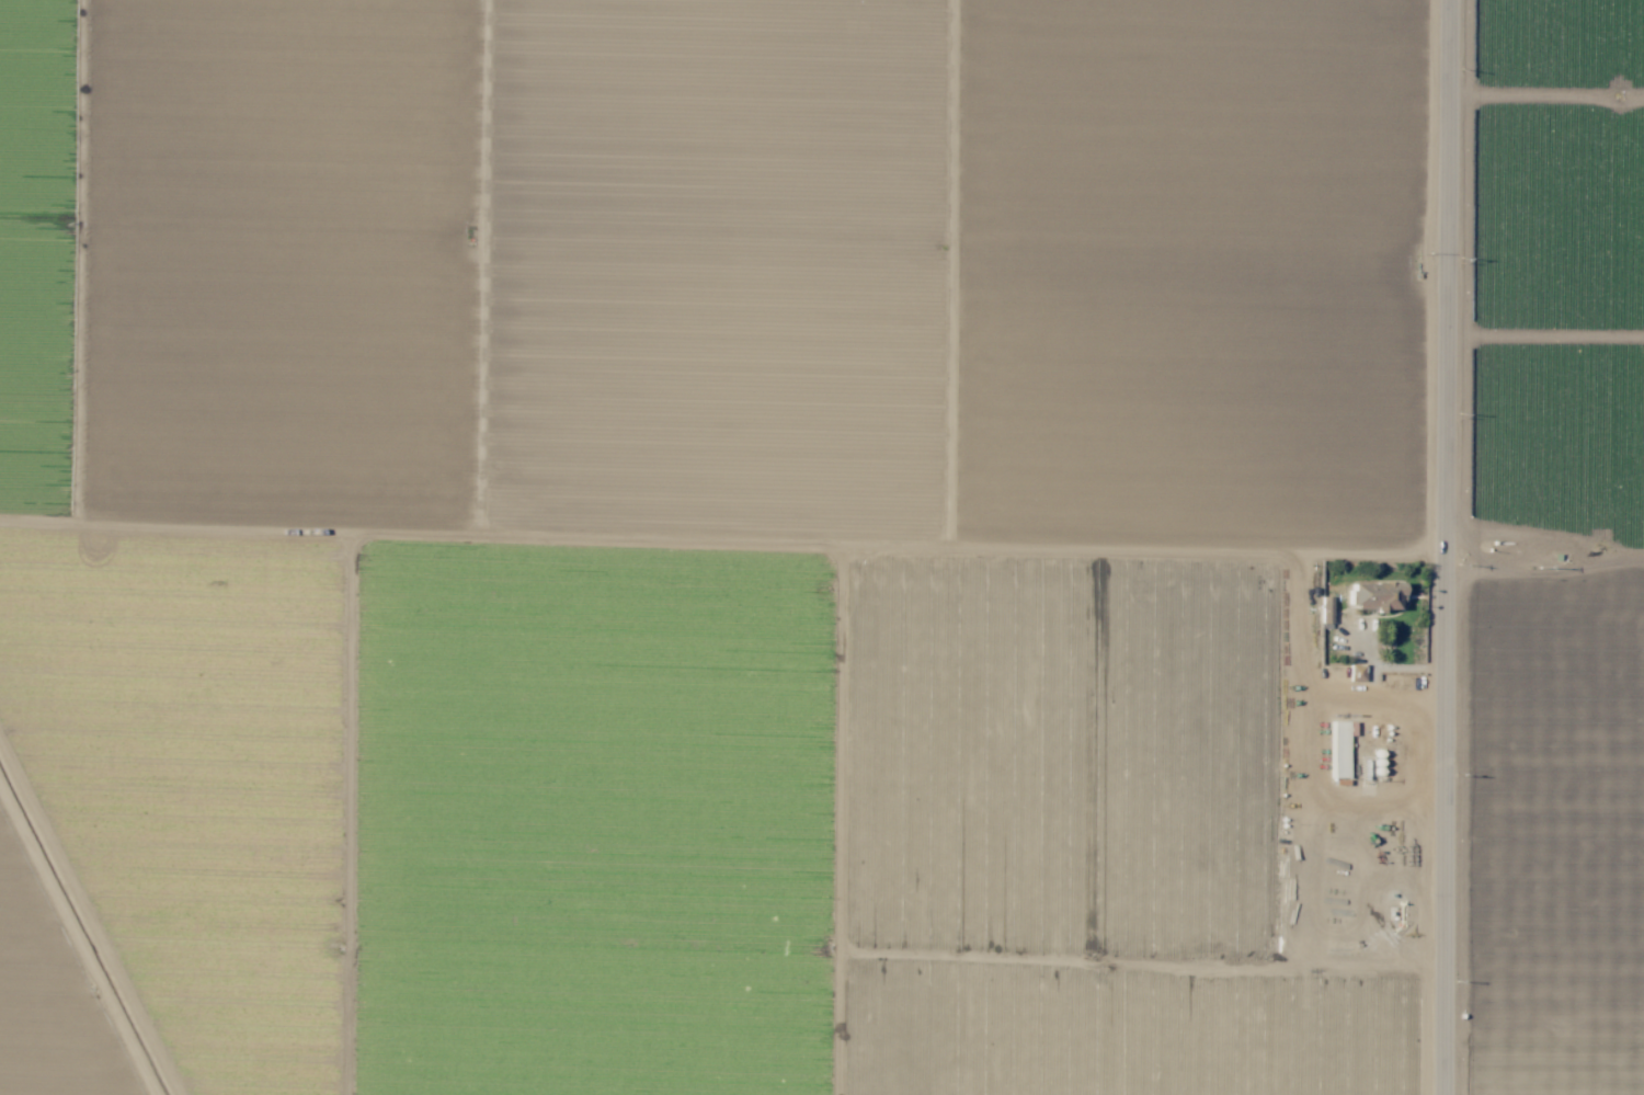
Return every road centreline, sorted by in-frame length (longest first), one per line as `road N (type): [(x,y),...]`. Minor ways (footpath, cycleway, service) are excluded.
road 1 (tertiary): [(1450,0),(1447,1094)]

